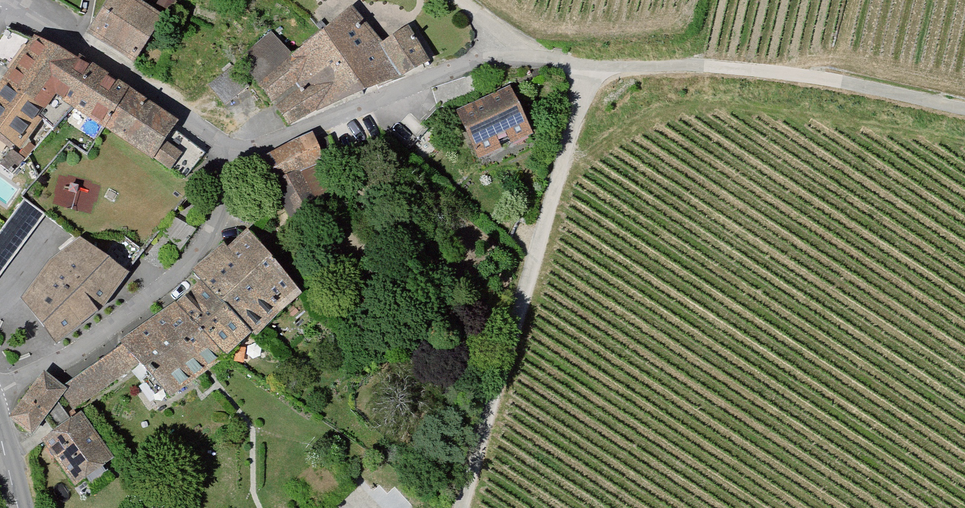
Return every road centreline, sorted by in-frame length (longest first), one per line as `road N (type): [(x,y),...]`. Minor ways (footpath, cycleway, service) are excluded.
road 1 (residential): [(462,507),(591,72)]
road 2 (residential): [(591,72),(790,76),(964,107)]
road 3 (residential): [(0,388),(62,361),(179,275),(230,187),(225,146)]
road 4 (residential): [(225,146),(265,145),(516,48)]
road 5 (residential): [(0,5),(50,25),(225,146)]

